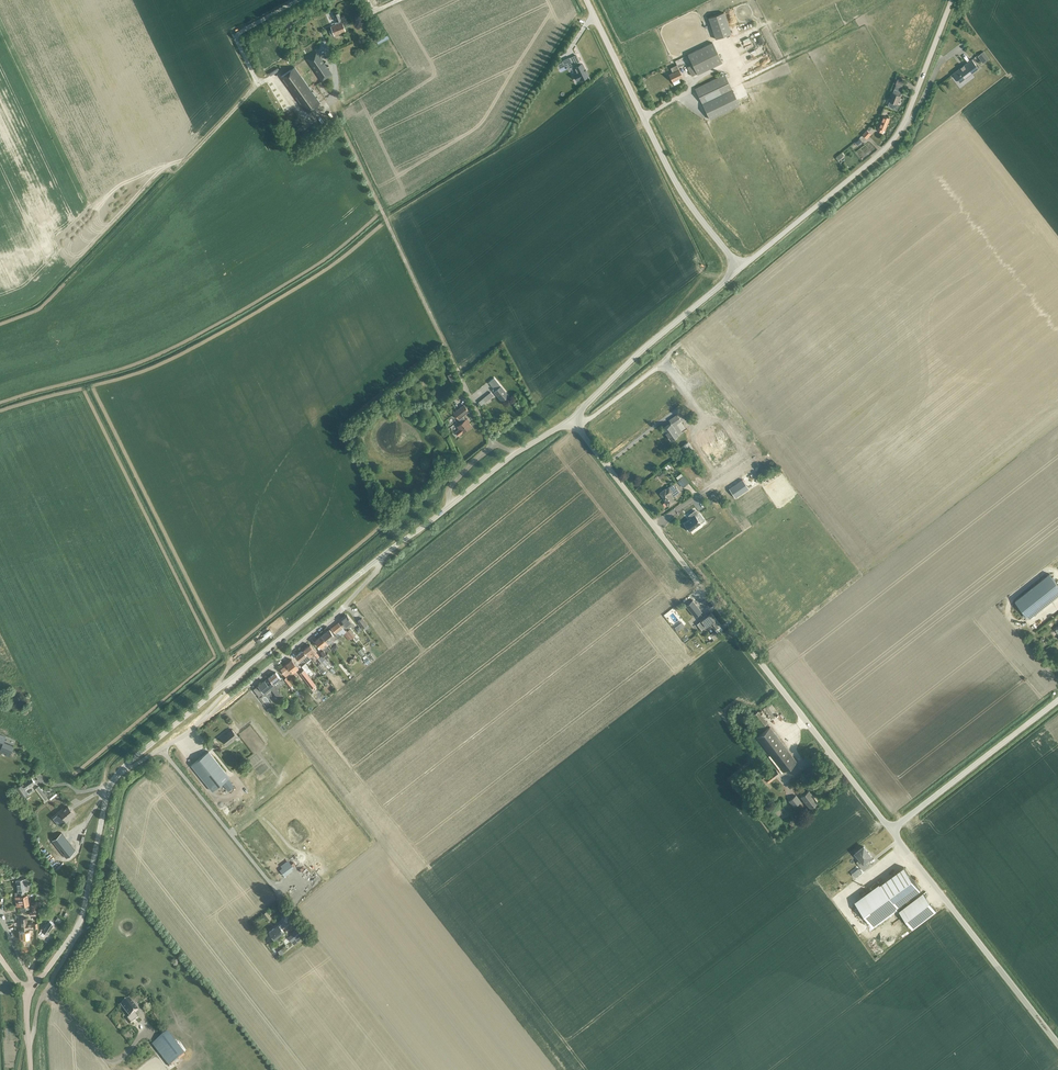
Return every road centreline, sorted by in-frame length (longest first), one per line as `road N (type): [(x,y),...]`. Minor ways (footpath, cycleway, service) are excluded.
road 1 (tertiary): [(891,830),(583,436),(580,419)]
road 2 (unclassified): [(740,268),(889,145),(951,0)]
road 3 (tertiary): [(740,268),(677,190),(586,0)]
road 4 (tertiary): [(1057,1044),(891,830)]
road 5 (residential): [(379,558),(339,613),(197,724)]
road 6 (tertiary): [(580,419),(633,358),(740,268)]
road 7 (unclassified): [(891,830),(1057,700)]
road 8 (track): [(299,0),(235,35),(258,84),(273,78),(303,118)]
road 9 (tertiary): [(240,671),(379,558)]
road 10 (tertiary): [(119,771),(240,671)]
road 11 (tertiary): [(75,932),(108,791)]
road 12 (residential): [(29,1042),(75,932)]

